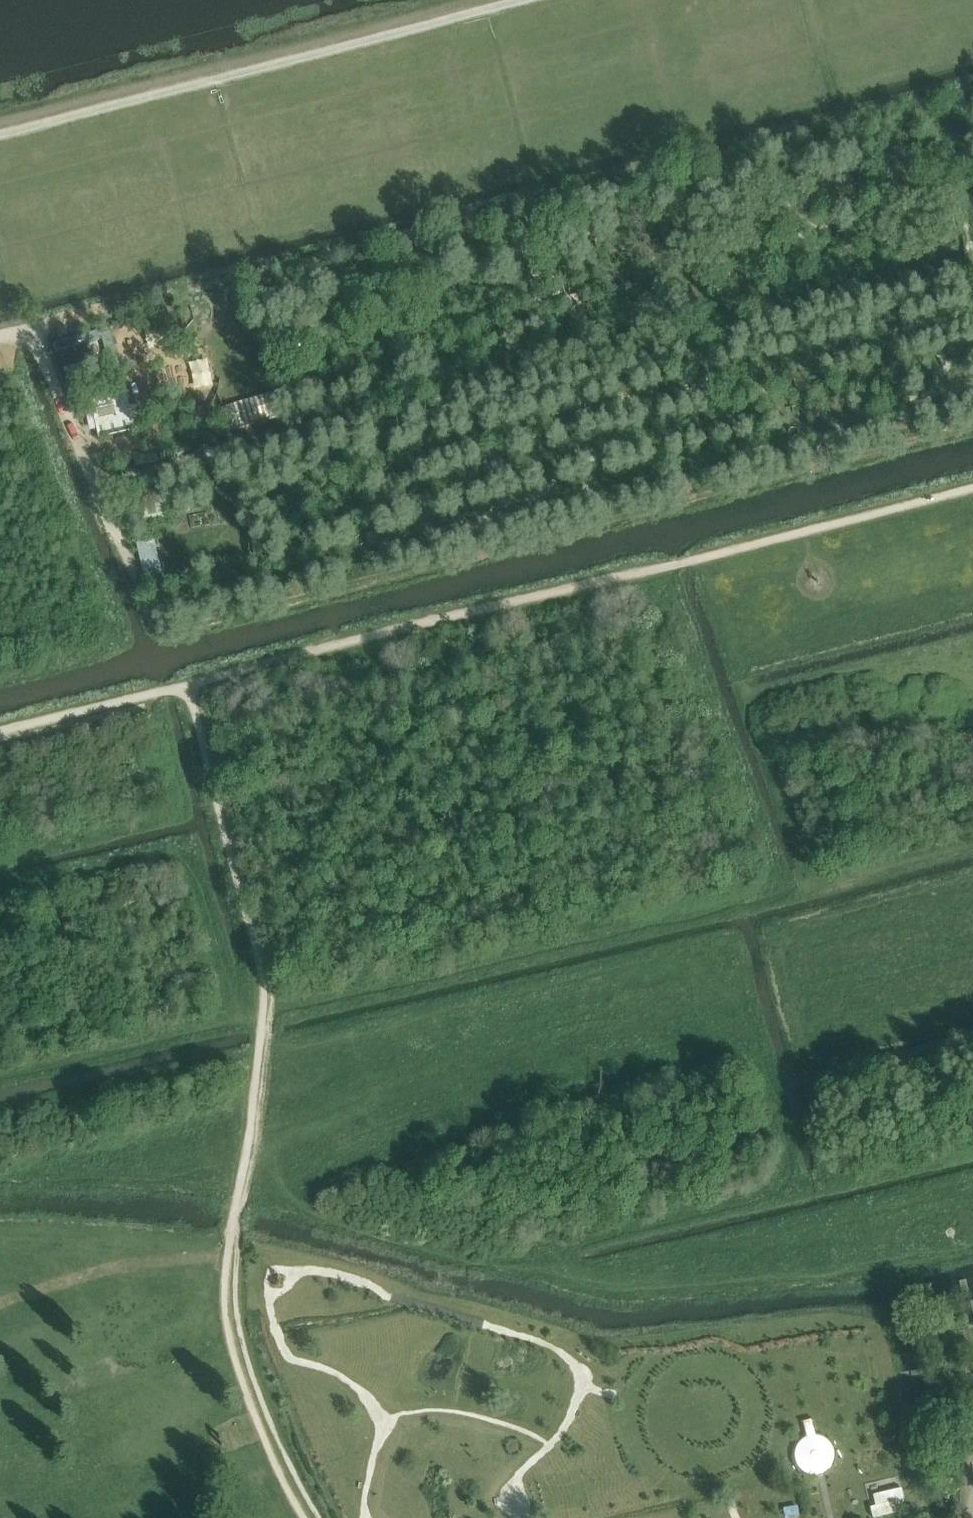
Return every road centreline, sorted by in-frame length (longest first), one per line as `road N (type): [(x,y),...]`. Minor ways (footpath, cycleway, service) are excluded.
road 1 (track): [(134,572),(38,331),(0,340)]

